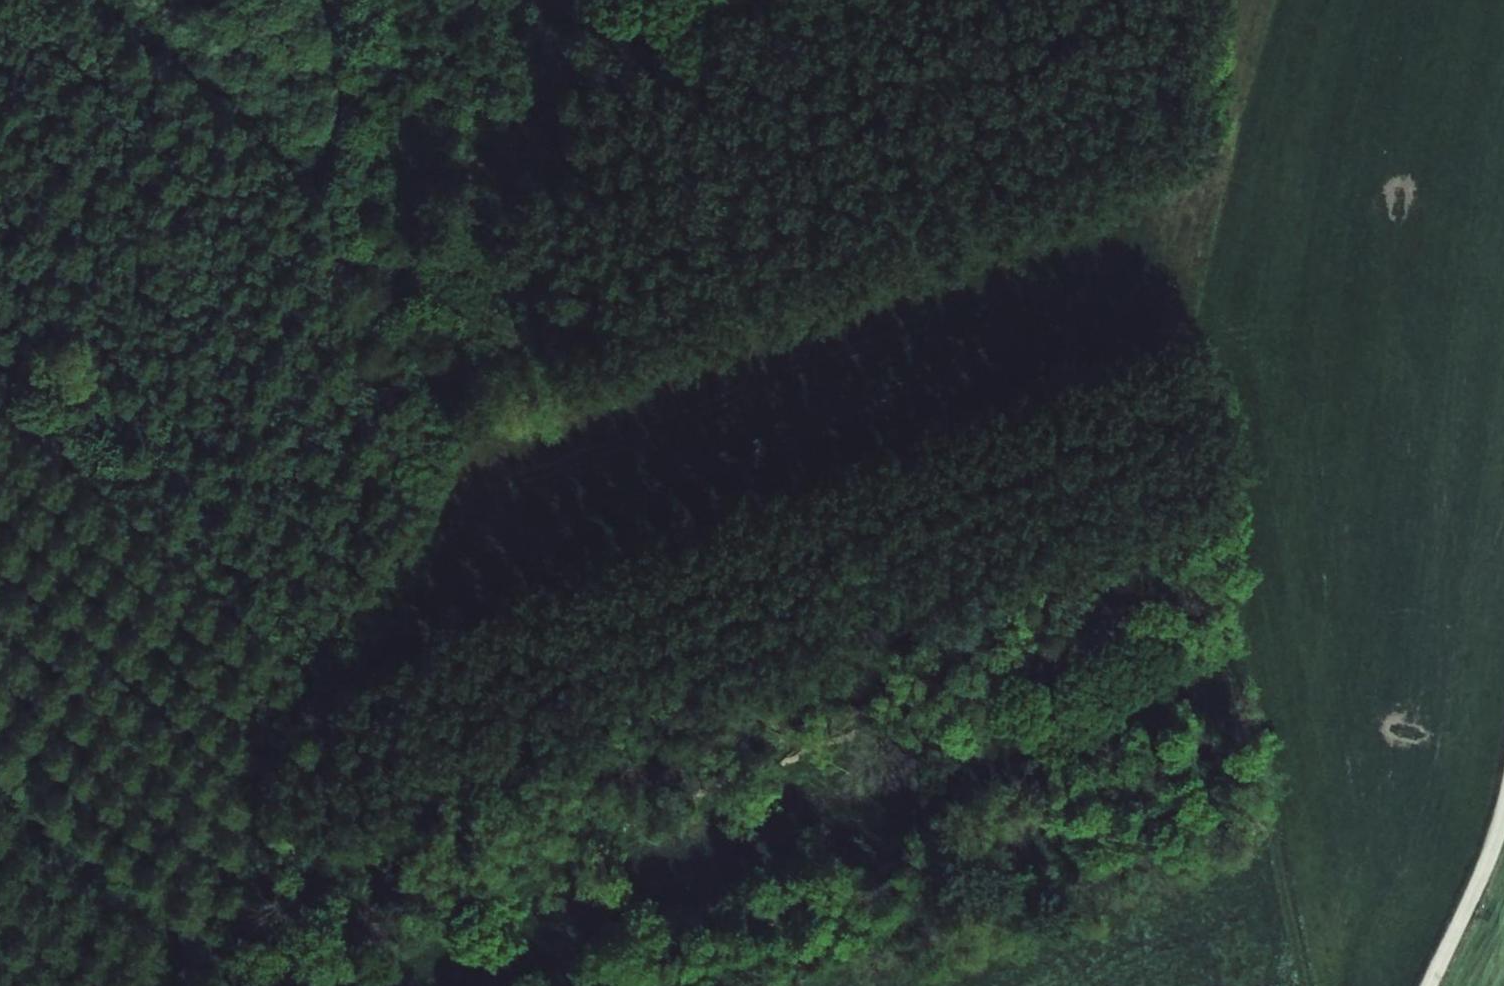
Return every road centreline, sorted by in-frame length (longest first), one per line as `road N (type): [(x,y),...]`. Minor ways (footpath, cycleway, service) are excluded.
road 1 (unclassified): [(1503,805),(1430,985)]

